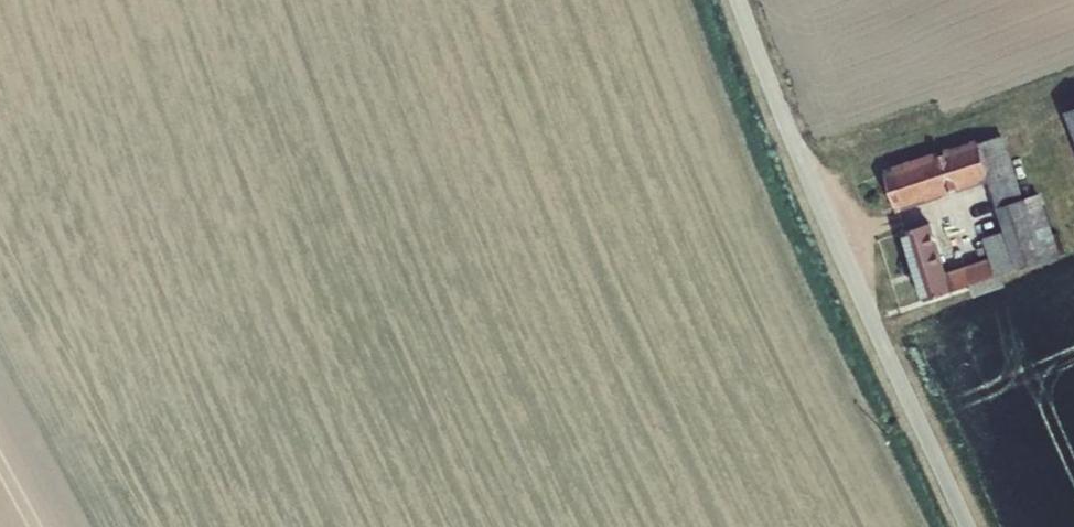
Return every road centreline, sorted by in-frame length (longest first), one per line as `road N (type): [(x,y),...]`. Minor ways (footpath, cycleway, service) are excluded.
road 1 (unclassified): [(968,526),(788,131),(738,0)]

